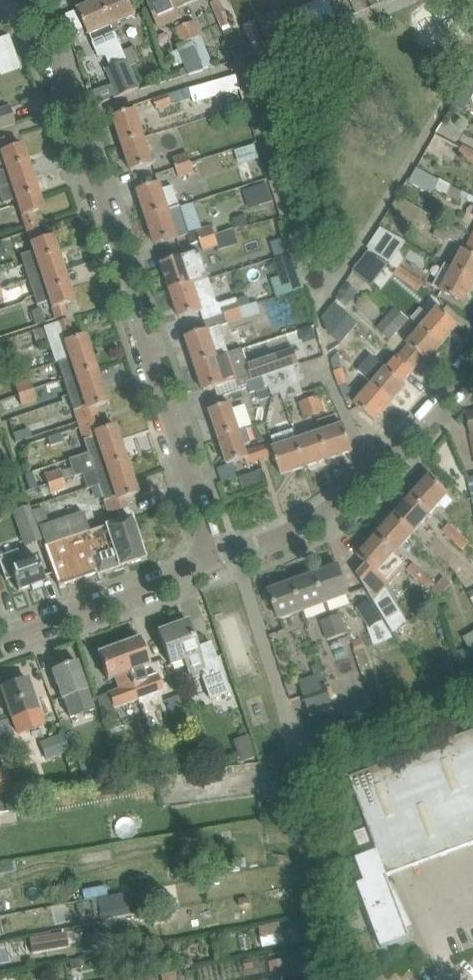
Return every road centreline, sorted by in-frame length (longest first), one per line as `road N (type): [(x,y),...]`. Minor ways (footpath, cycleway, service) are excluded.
road 1 (residential): [(213,557),(38,0)]
road 2 (residential): [(213,557),(292,526),(354,486),(472,358)]
road 3 (residential): [(0,640),(213,557)]

